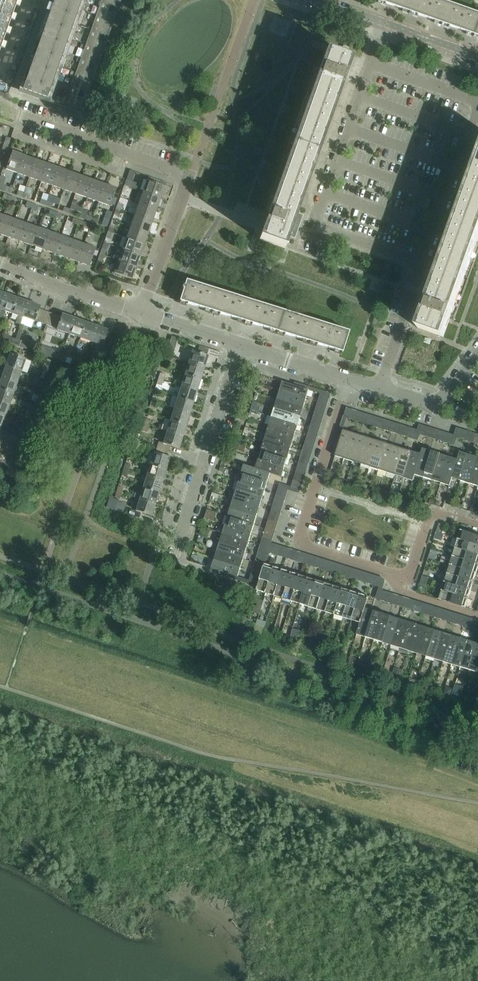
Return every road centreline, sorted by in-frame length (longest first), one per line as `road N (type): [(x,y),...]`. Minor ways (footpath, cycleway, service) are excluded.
road 1 (residential): [(477,527),(429,519),(412,575),(306,548),(300,537),(349,381)]
road 2 (residential): [(140,314),(188,177),(0,106)]
road 3 (residential): [(424,263),(313,224),(385,24)]
road 4 (residential): [(177,547),(239,346)]
road 5 (residential): [(424,263),(477,115)]
road 6 (residential): [(0,266),(140,314)]
road 7 (residential): [(377,390),(424,263)]
road 8 (residential): [(377,390),(435,409),(477,355)]

